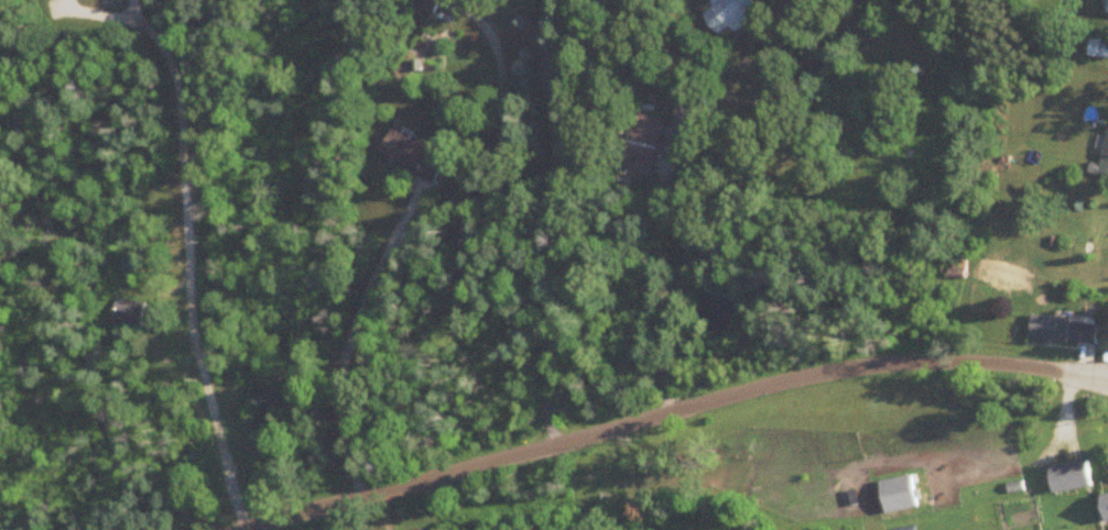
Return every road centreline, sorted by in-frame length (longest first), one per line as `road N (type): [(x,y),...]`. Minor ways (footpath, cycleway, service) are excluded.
road 1 (residential): [(249,529),(797,379),(921,364),(1060,373)]

